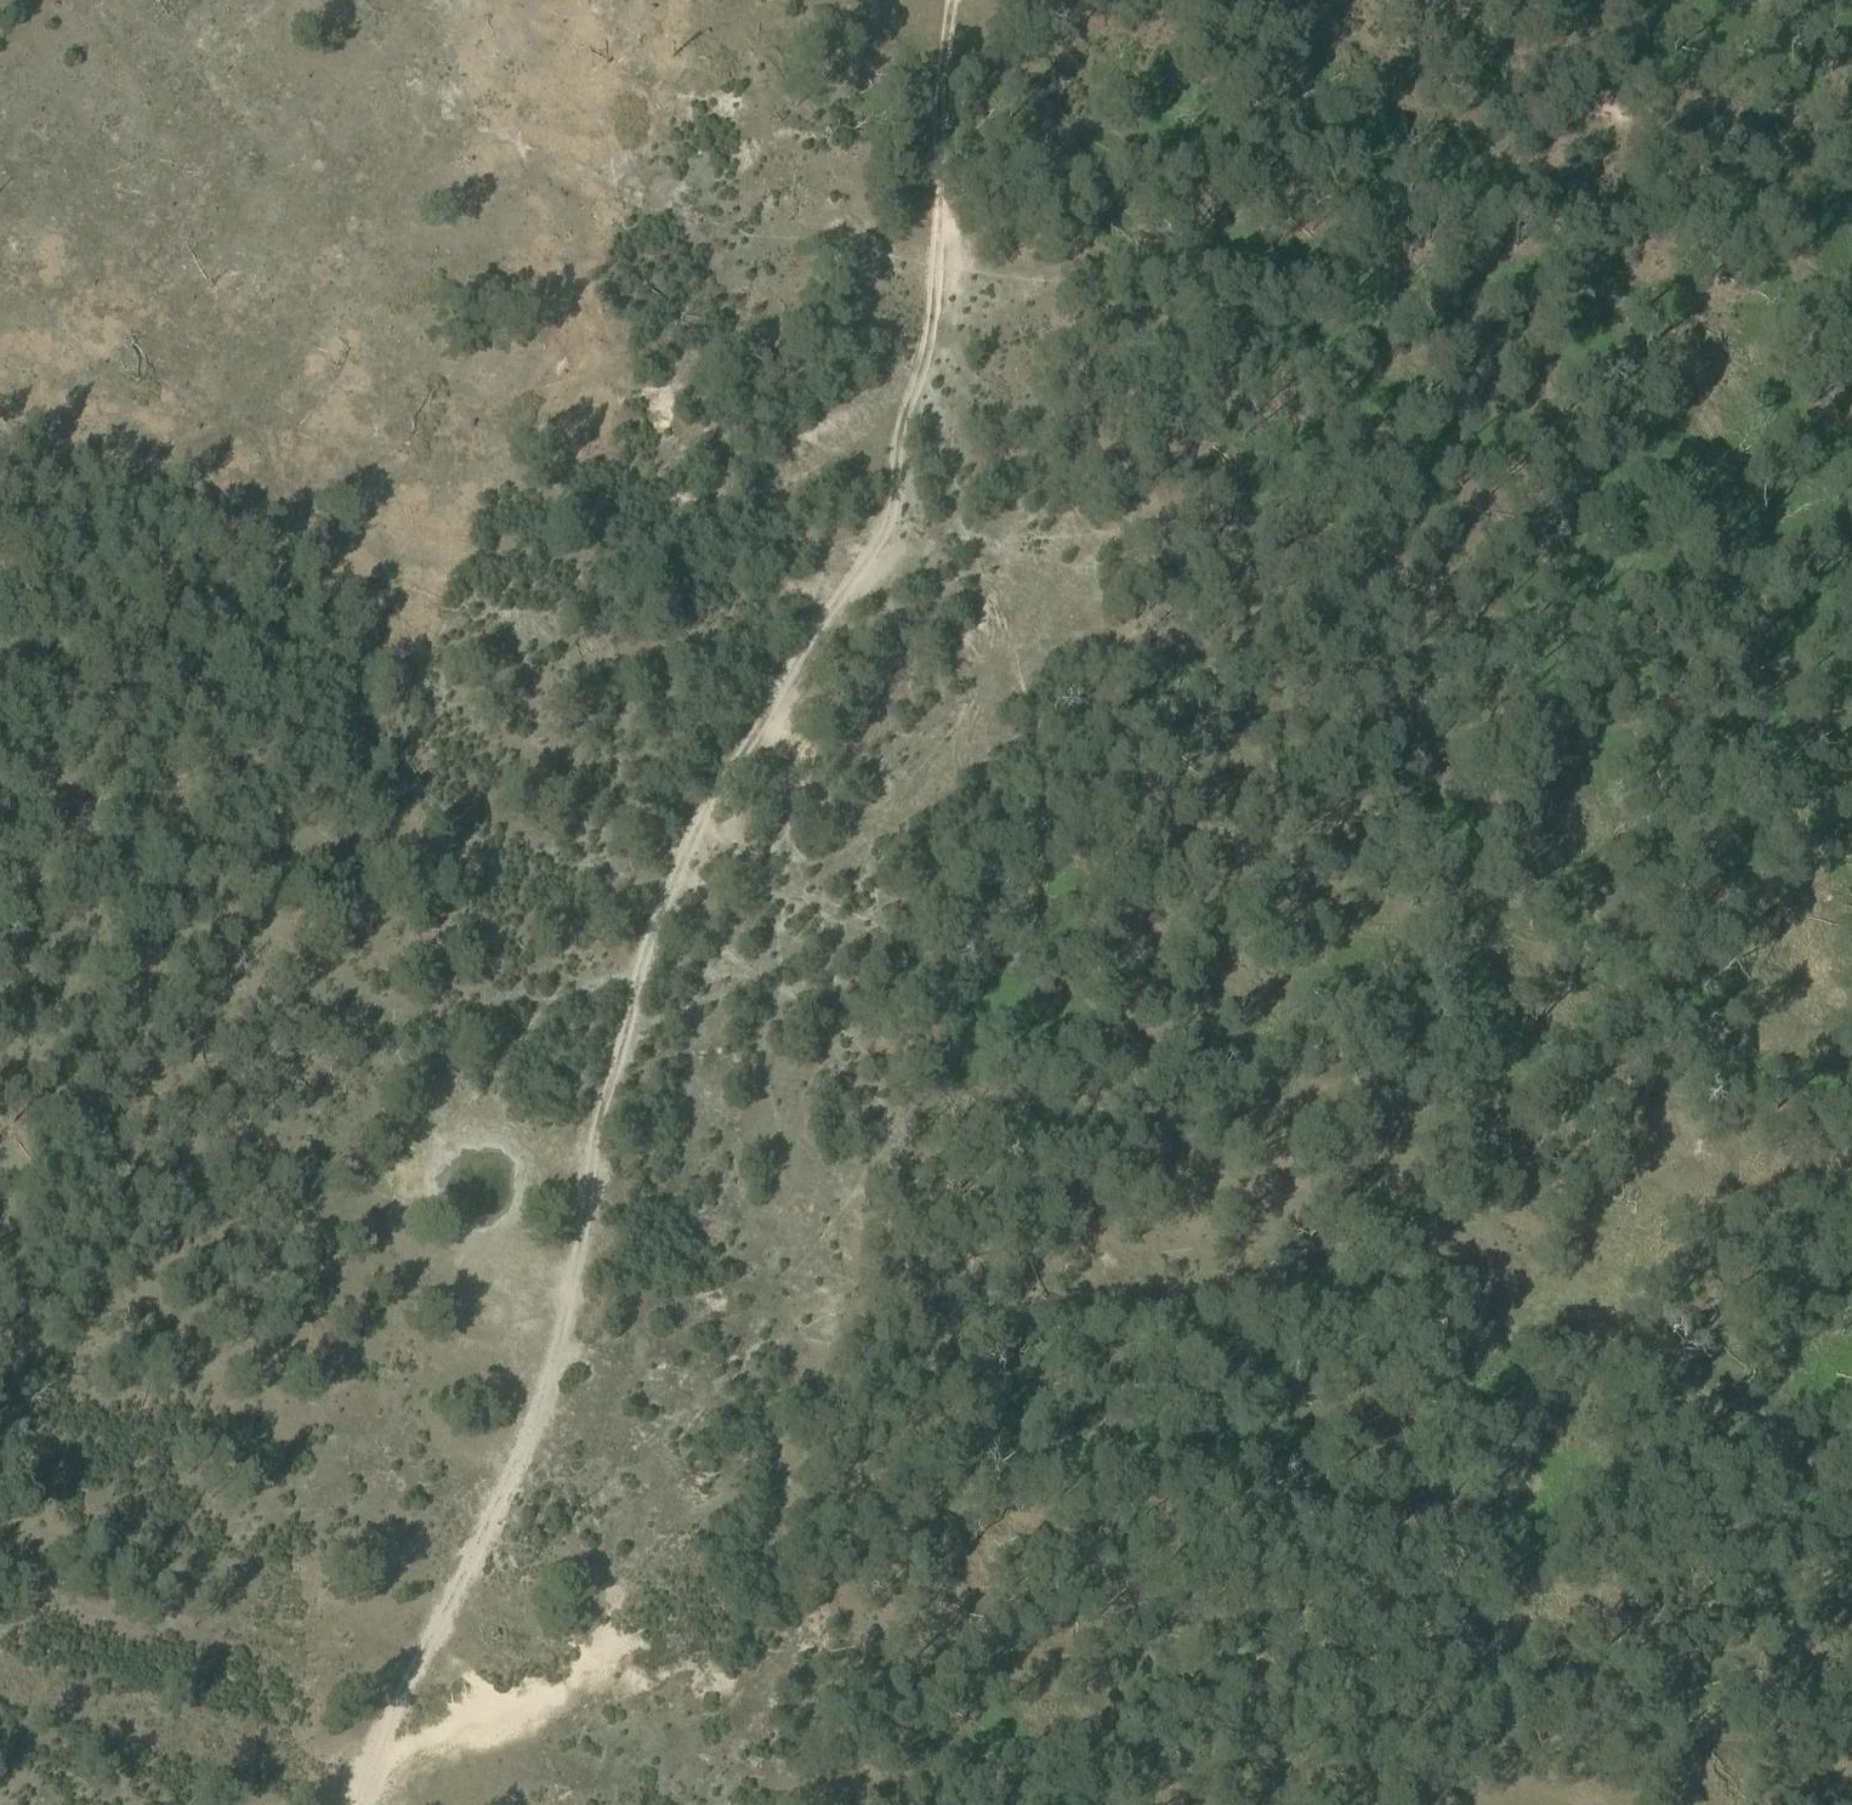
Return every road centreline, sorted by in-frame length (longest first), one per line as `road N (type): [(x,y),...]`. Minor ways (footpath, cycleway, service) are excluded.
road 1 (track): [(952,0),(938,118),(932,315),(887,521),(727,772),(655,920),(594,1138),(552,1371),(472,1561),(412,1673),(361,1804)]

